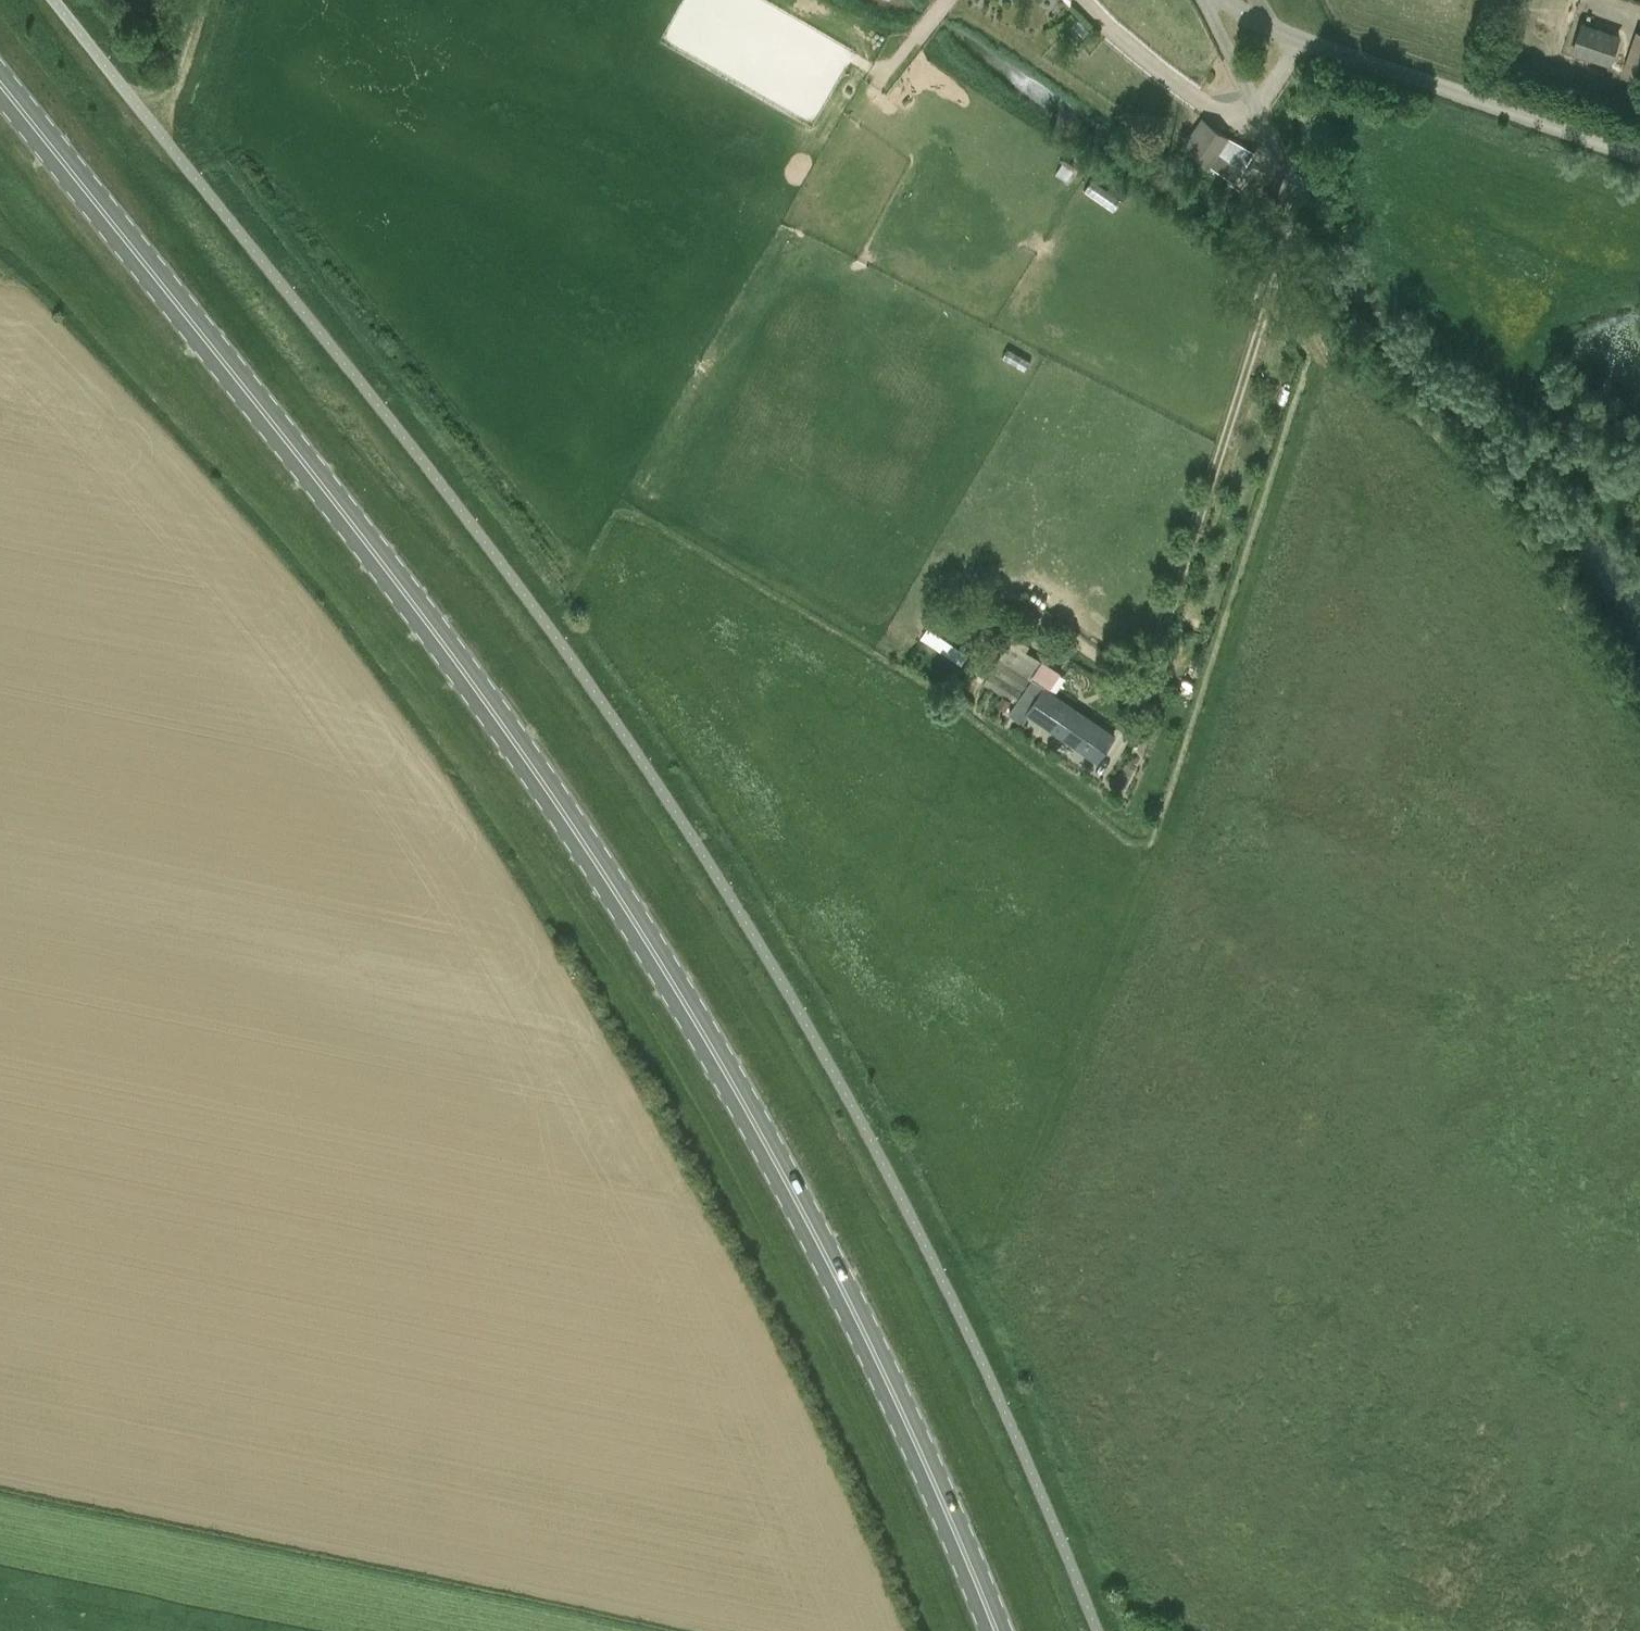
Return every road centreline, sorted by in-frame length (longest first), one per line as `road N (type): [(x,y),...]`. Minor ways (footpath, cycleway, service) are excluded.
road 1 (secondary): [(995,1630),(964,1546),(838,1286),(662,969),(374,551),(0,80)]
road 2 (unclassified): [(1639,155),(1215,0)]

